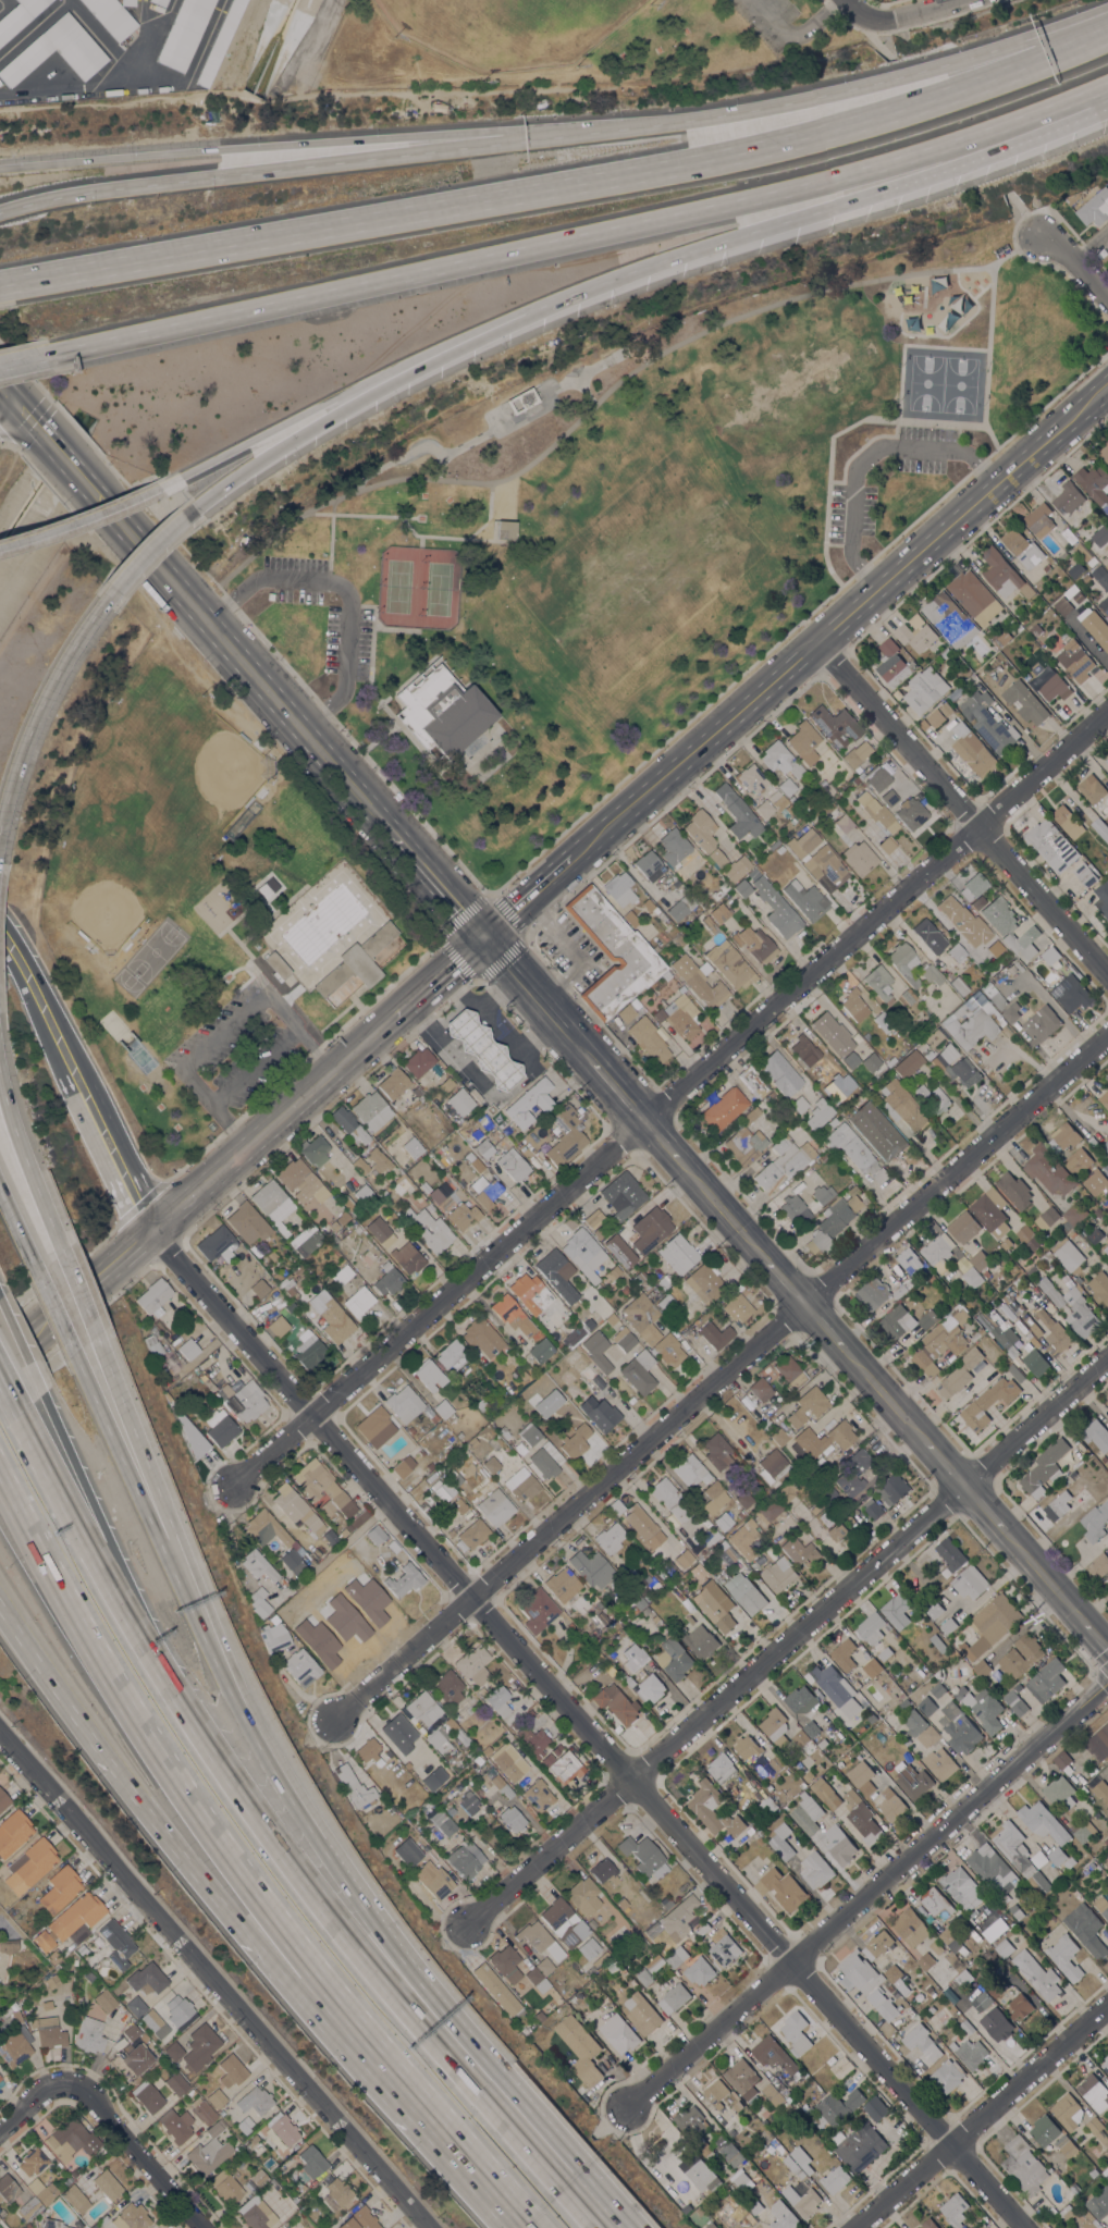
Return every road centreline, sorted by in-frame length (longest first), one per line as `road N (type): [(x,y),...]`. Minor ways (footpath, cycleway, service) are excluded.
road 1 (residential): [(1021,2227),(153,1232)]
road 2 (residential): [(1107,709),(234,1485)]
road 3 (motorway): [(1107,36),(919,107),(744,153),(0,286)]
road 4 (motorway): [(60,356),(885,169),(1103,94)]
road 5 (residential): [(1107,1035),(335,1722)]
road 6 (residential): [(1107,1357),(468,1925)]
road 7 (motorway): [(378,382),(682,253),(894,189),(1107,109)]
road 8 (motorway): [(711,118),(109,188),(0,210)]
road 9 (motorway): [(711,118),(0,169)]
road 10 (tertiary): [(573,859),(1100,392)]
road 11 (motorway): [(46,1575),(171,1782),(430,2121)]
road 12 (residential): [(430,2227),(0,1734)]
road 13 (residential): [(1107,1681),(627,2108)]
road 14 (motorway): [(0,1615),(174,1855),(321,2029)]
road 15 (tertiary): [(0,1366),(392,1019)]
road 16 (motorway): [(424,2014),(268,1829),(120,1597)]
road 17 (primary): [(394,832),(91,488)]
road 18 (residential): [(1107,976),(816,643)]
road 19 (motorway): [(1107,12),(903,77),(711,118)]
road 20 (motorway): [(372,1911),(262,1736),(200,1598)]
road 21 (residential): [(1107,1992),(853,2227)]
road 22 (motorway): [(610,2227),(424,2014)]
road 23 (motorway): [(200,1598),(96,1338)]
road 24 (motorway): [(200,1598),(75,1356)]
road 25 (motorway): [(0,824),(28,731),(99,607)]
road 26 (motorway): [(173,479),(378,382)]
road 27 (motorway): [(195,504),(378,382)]
road 28 (motorway): [(120,1597),(108,1539),(44,1394)]
road 29 (motorway): [(120,1597),(19,1414)]
road 30 (residential): [(201,2227),(66,2077)]
road 31 (motorway): [(62,1251),(0,1075)]
road 32 (motorway): [(0,546),(173,479)]
road 33 (motorway): [(89,1073),(0,915)]
road 34 (motorway): [(153,1232),(147,1196),(89,1073)]
road 35 (motorway): [(75,1093),(127,1211),(153,1232)]
road 36 (motorway): [(321,2029),(430,2121)]
road 37 (motorway): [(430,2121),(523,2227)]
road 38 (motorway): [(99,607),(195,504)]
road 39 (primary): [(484,936),(394,832)]
road 40 (primary): [(764,1255),(681,1161)]
road 41 (primary): [(566,1030),(484,936)]
road 42 (tertiary): [(392,1019),(484,936)]

